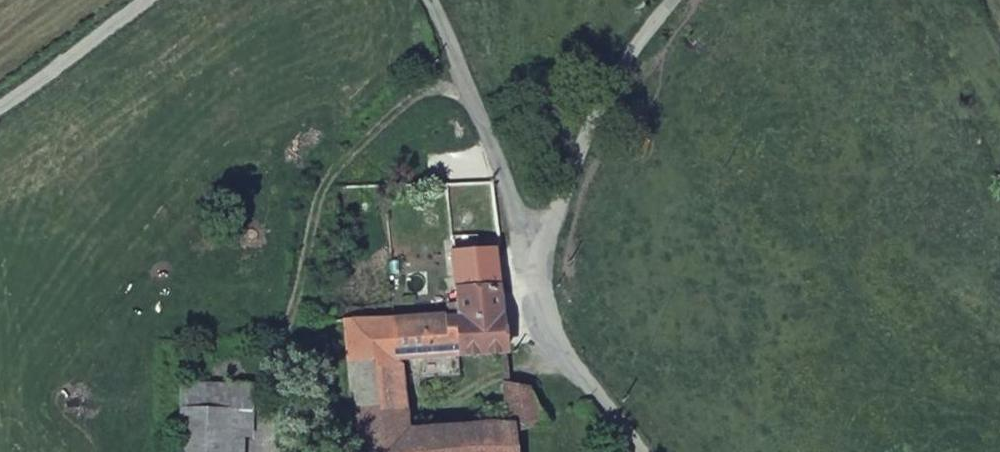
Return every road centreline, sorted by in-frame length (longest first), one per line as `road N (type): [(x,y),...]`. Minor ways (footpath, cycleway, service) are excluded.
road 1 (residential): [(542,251),(586,126),(623,61),(672,0)]
road 2 (unclassified): [(431,0),(525,238),(542,251)]
road 3 (residential): [(542,251),(543,289),(563,352),(641,451)]
road 4 (unclassified): [(0,108),(149,0)]

